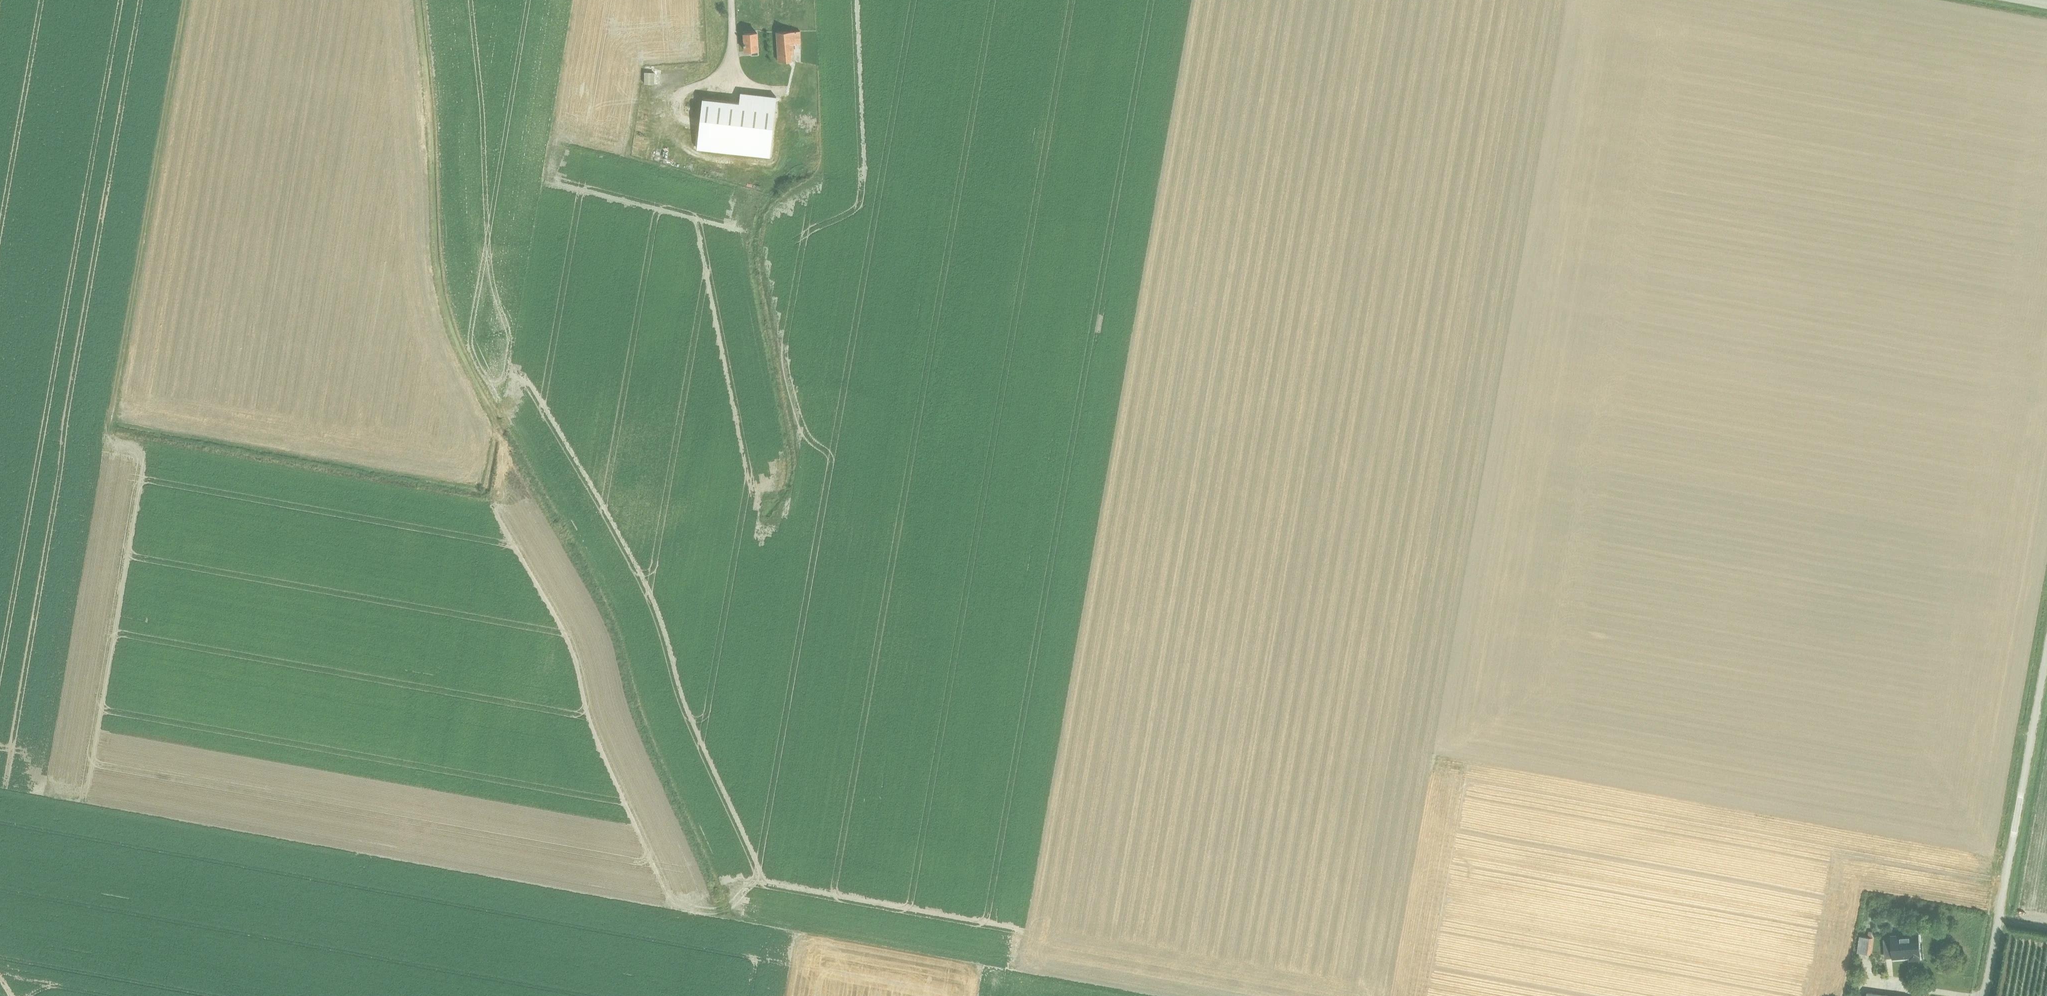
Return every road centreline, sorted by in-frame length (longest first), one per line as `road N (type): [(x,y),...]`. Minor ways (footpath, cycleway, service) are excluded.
road 1 (track): [(110,421),(185,0)]
road 2 (unclassified): [(1985,995),(2046,655)]

